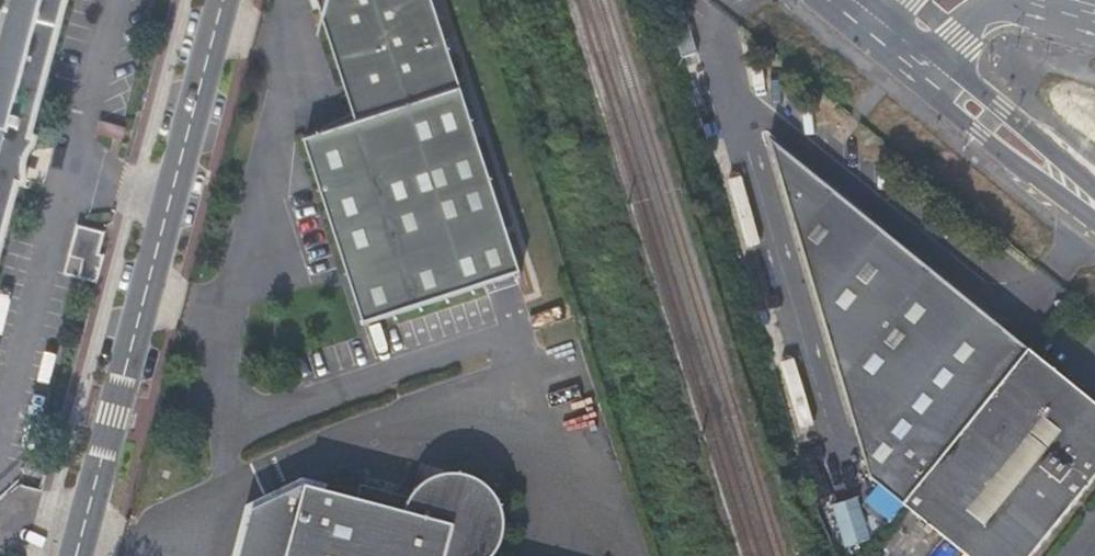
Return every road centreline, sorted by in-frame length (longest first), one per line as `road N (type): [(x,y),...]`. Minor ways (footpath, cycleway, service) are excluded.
road 1 (residential): [(80,555),(223,0)]
road 2 (secondary): [(1094,201),(932,75)]

